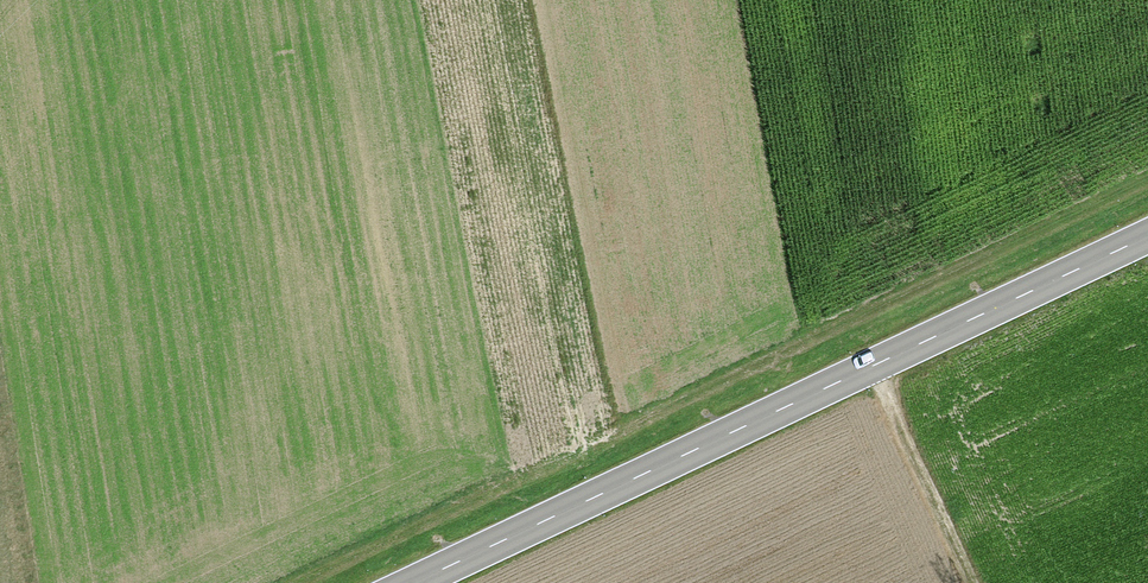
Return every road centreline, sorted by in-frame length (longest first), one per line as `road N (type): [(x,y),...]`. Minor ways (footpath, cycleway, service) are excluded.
road 1 (track): [(300,582),(1147,182)]
road 2 (tertiary): [(1147,236),(413,582)]
road 3 (track): [(875,365),(972,582)]

